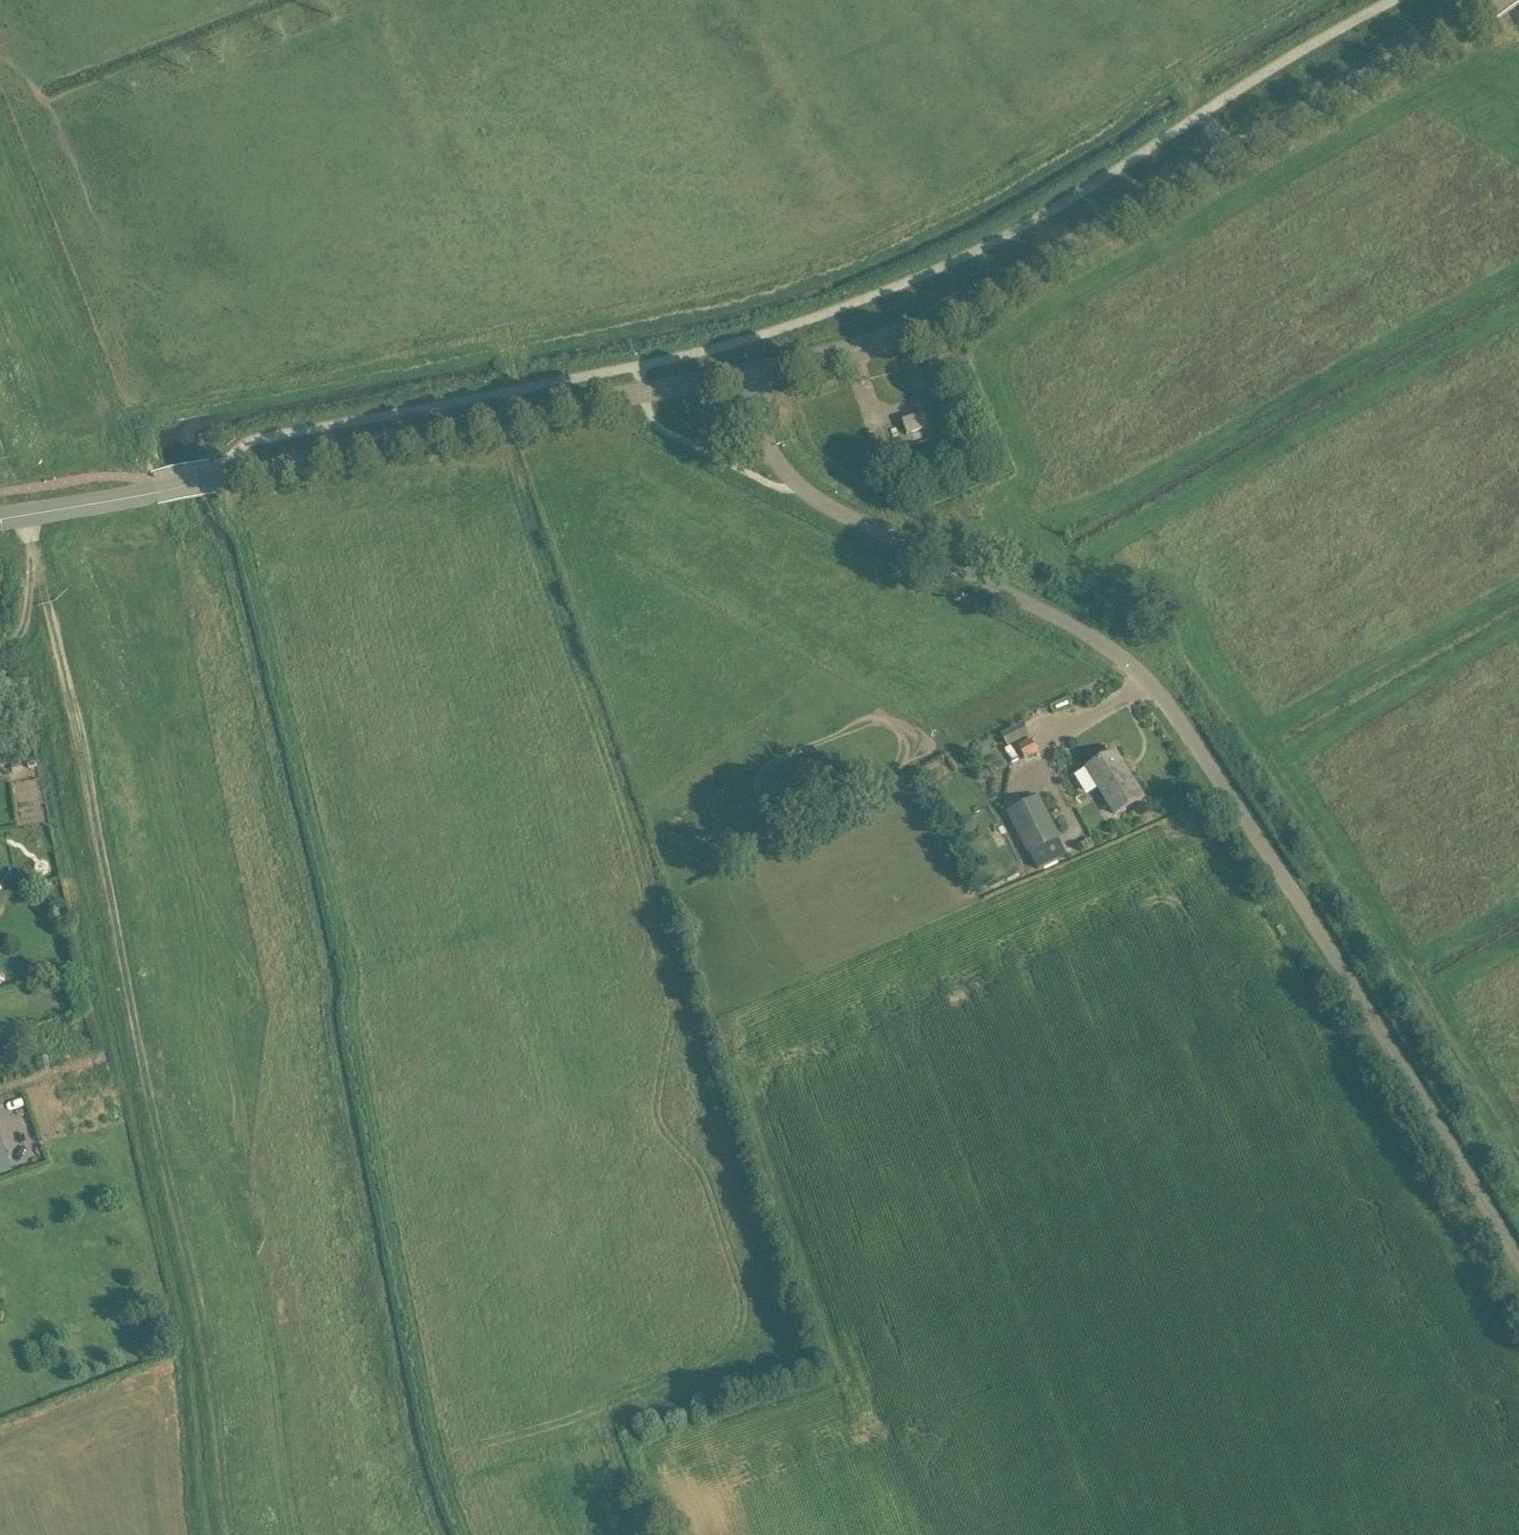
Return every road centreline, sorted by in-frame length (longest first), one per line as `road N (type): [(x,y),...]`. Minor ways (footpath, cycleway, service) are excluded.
road 1 (unclassified): [(1518,1244),(1301,881),(1171,706),(1115,646),(796,485),(767,437),(745,369)]
road 2 (track): [(36,558),(197,1288),(233,1534)]
road 3 (tertiary): [(745,369),(903,328),(992,286),(1492,0)]
road 4 (tertiary): [(0,519),(214,483),(745,369)]

